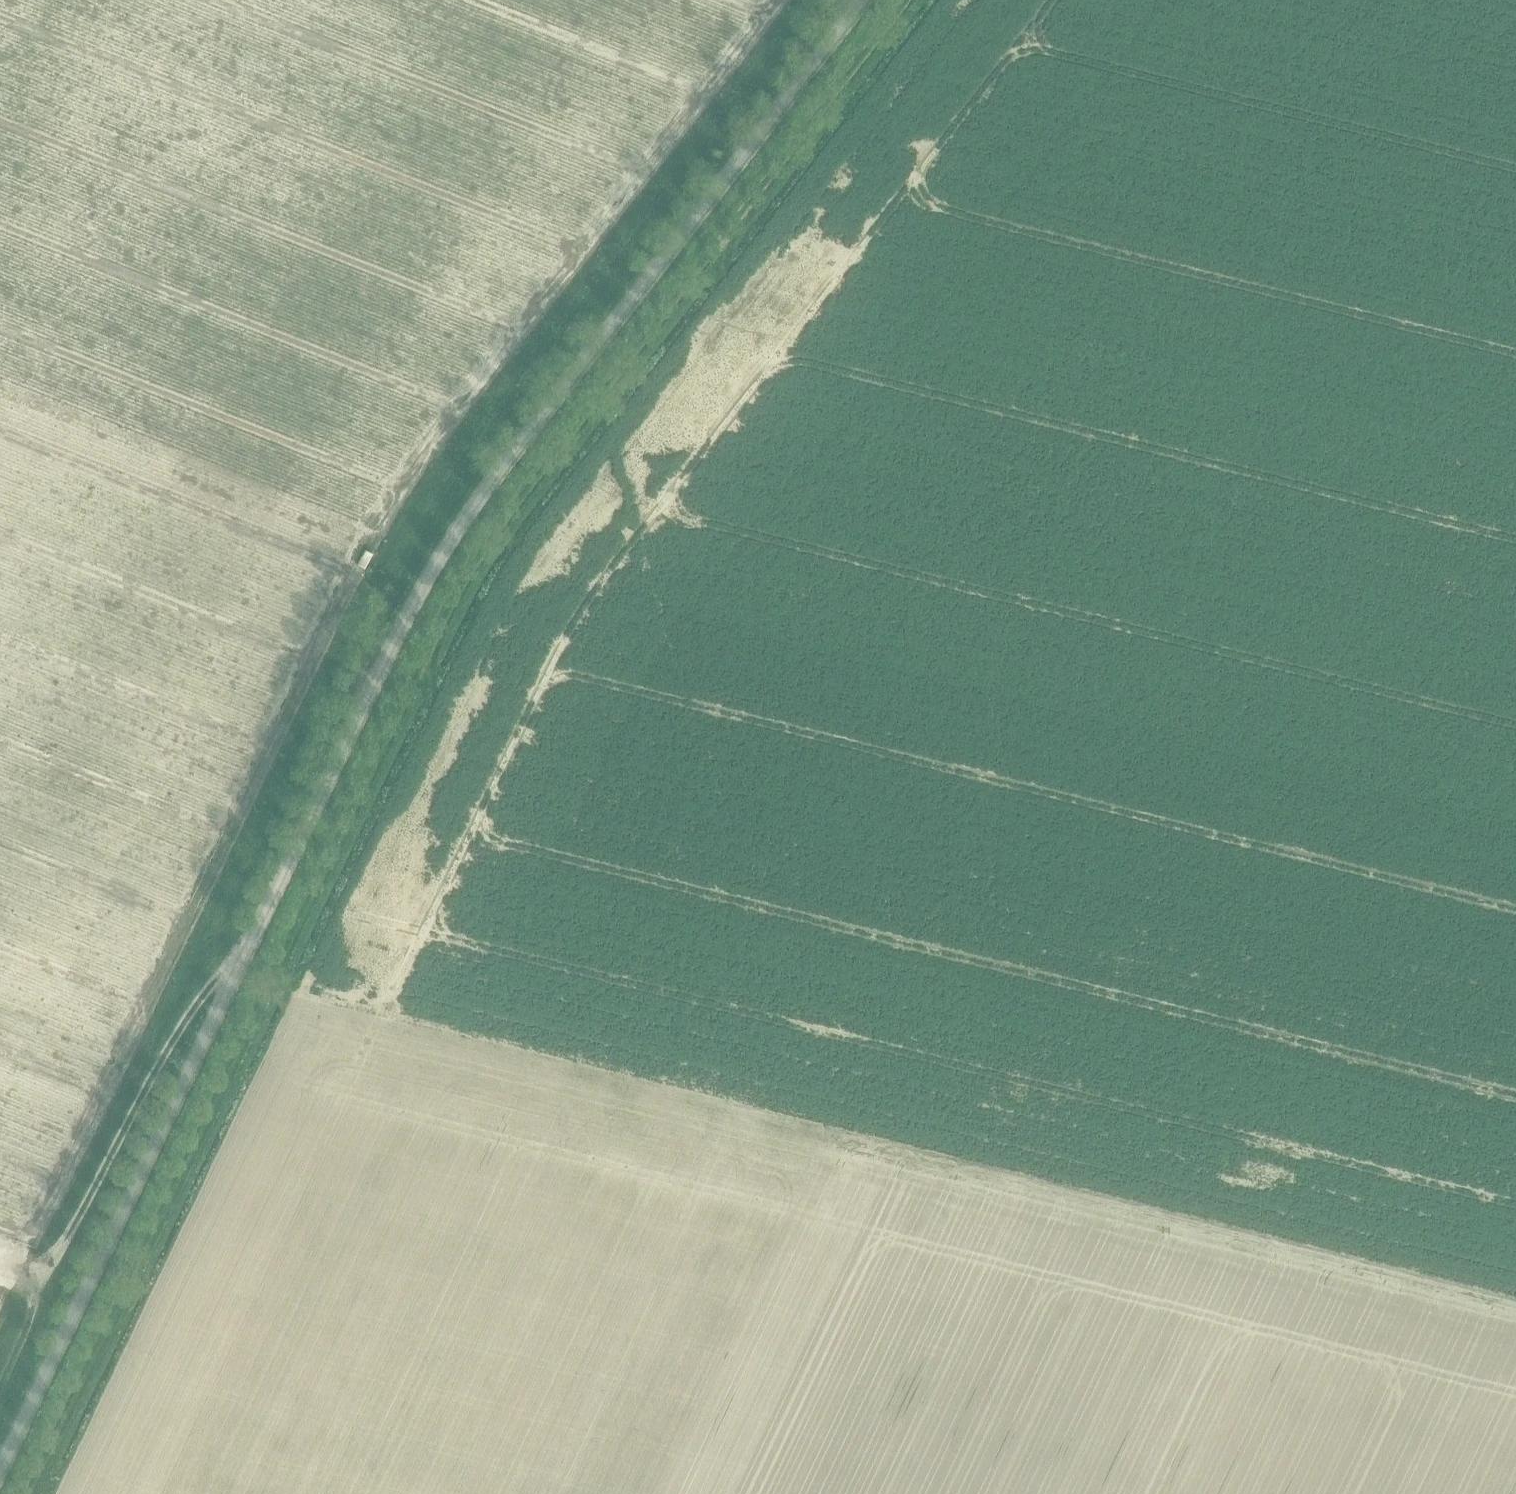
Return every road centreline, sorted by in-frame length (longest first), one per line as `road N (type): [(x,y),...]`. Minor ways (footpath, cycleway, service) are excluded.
road 1 (unclassified): [(236,959),(461,519),(860,0)]
road 2 (unclassified): [(0,1463),(236,959)]
road 3 (unclassified): [(0,1382),(42,1276),(200,994),(236,959)]

